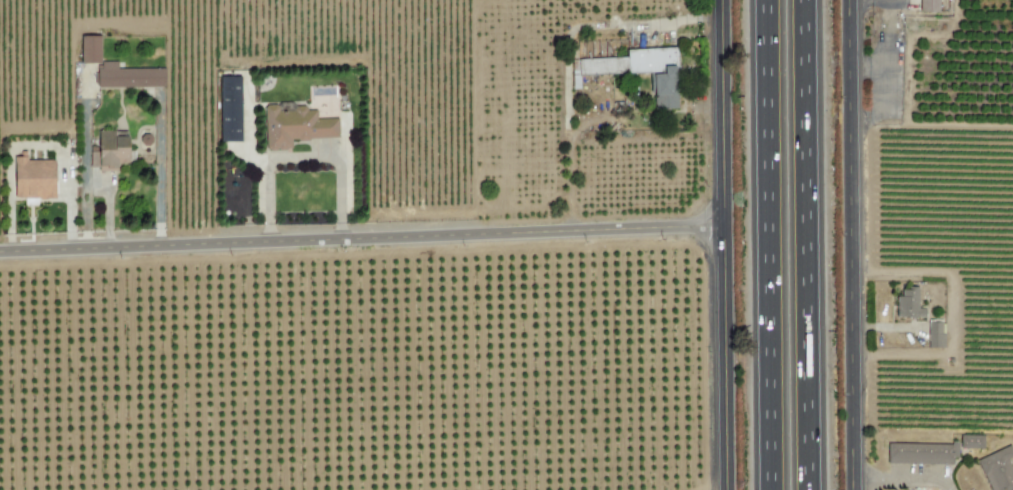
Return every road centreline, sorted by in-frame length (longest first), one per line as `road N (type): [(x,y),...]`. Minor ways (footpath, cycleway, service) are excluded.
road 1 (residential): [(0,253),(725,226)]
road 2 (tertiary): [(728,489),(721,0)]
road 3 (motorway): [(768,0),(772,489)]
road 4 (motorway): [(811,489),(807,0)]
road 5 (tertiary): [(850,0),(853,489)]

